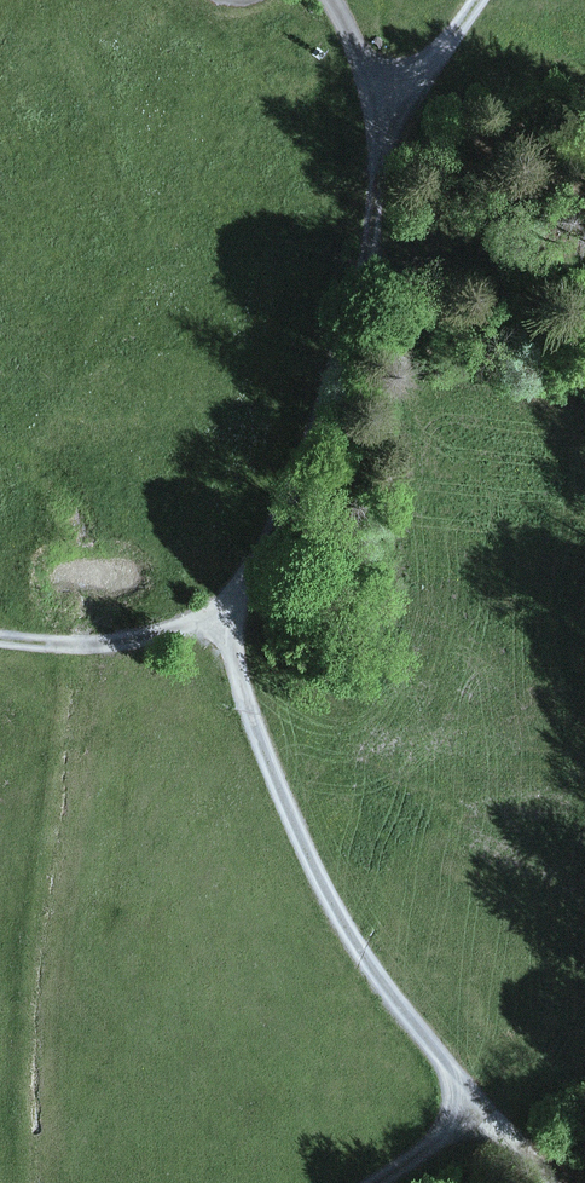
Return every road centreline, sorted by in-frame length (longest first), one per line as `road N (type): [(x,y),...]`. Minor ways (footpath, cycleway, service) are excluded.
road 1 (track): [(340,0),(354,17),(382,95),(375,216),(352,325),(305,453),(234,600),(243,651),(325,895),(473,1106),(551,1182)]
road 2 (track): [(234,600),(198,624),(138,637),(0,637)]
road 3 (track): [(382,95),(462,36),(484,0)]
road 4 (track): [(473,1106),(380,1182)]

